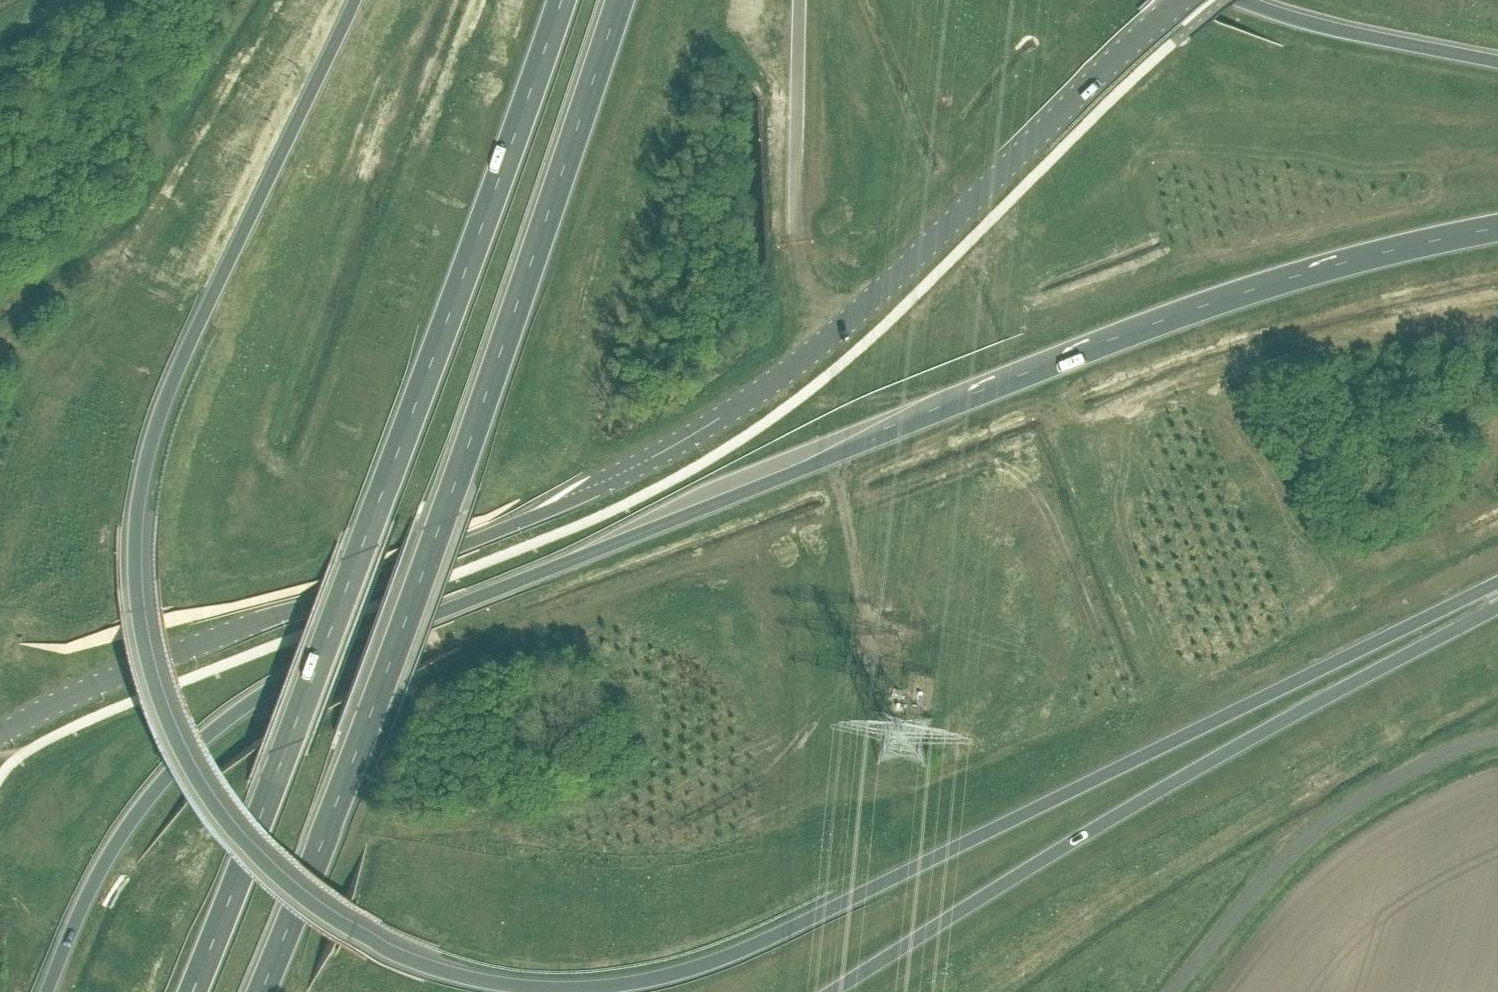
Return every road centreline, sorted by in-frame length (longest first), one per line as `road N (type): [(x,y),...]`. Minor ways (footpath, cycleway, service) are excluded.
road 1 (trunk): [(355,0),(166,398),(147,456),(135,569),(151,676),(195,780),(258,863),(345,930),(415,961),(523,986),(577,989),(695,968),(1497,583)]
road 2 (trunk): [(1497,228),(1234,296),(884,430),(309,669),(241,709),(151,793),(89,894),(46,991)]
road 3 (tertiary): [(1184,0),(863,307),(710,427),(518,524),(127,673),(0,736)]
road 4 (trunk): [(562,0),(192,991)]
road 5 (trunk): [(261,991),(438,534),(620,0)]
road 6 (trunk): [(831,991),(1179,779),(1497,608)]
road 7 (unclassified): [(1174,991),(1302,842),(1406,774),(1497,737)]
road 8 (trunk): [(1497,61),(1311,23),(1242,0)]

